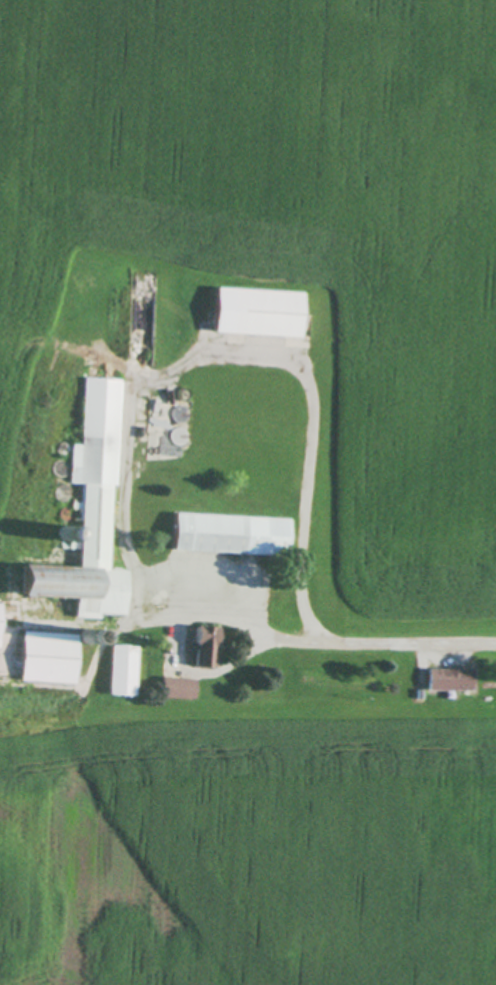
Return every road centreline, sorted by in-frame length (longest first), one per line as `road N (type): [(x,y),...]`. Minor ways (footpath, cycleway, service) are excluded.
road 1 (residential): [(495,644),(315,641)]

